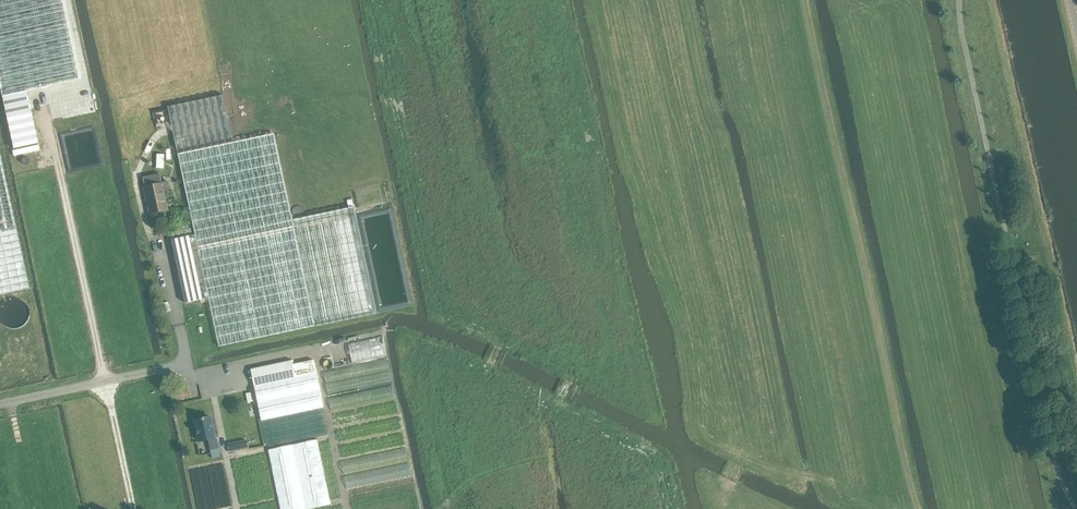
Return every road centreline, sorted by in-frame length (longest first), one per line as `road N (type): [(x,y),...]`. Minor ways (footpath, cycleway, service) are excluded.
road 1 (residential): [(0,405),(187,362),(180,328)]
road 2 (track): [(314,346),(348,508)]
road 3 (track): [(211,383),(238,508)]

